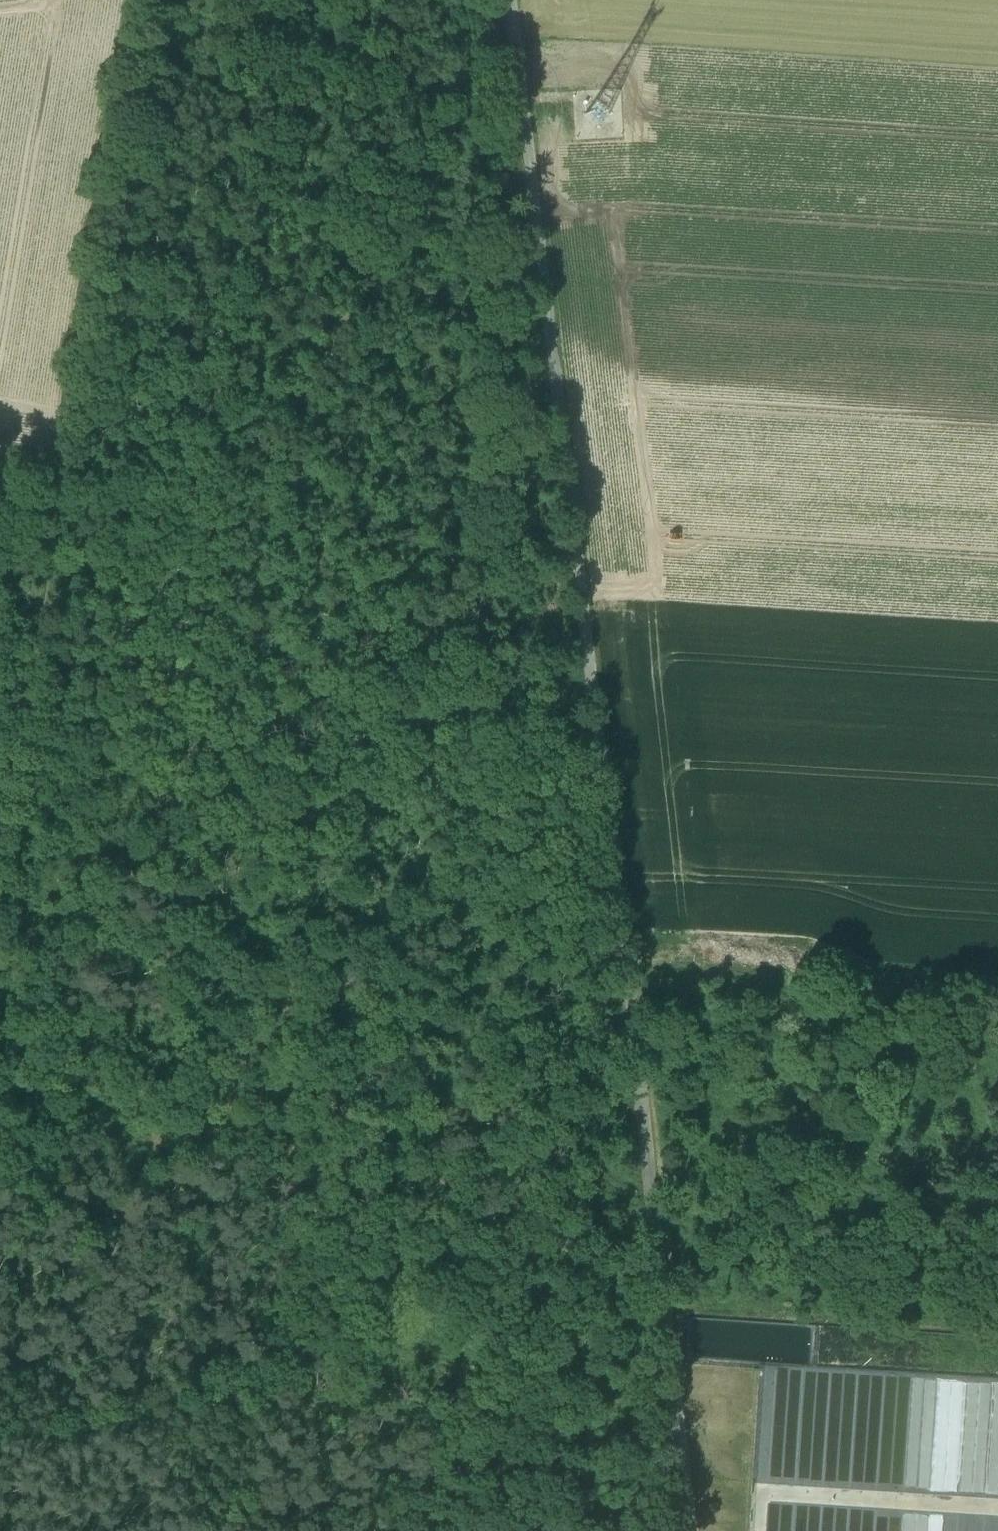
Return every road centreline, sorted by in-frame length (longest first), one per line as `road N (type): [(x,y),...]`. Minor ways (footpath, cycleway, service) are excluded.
road 1 (unclassified): [(509,0),(691,1530)]
road 2 (track): [(137,0),(0,857)]

